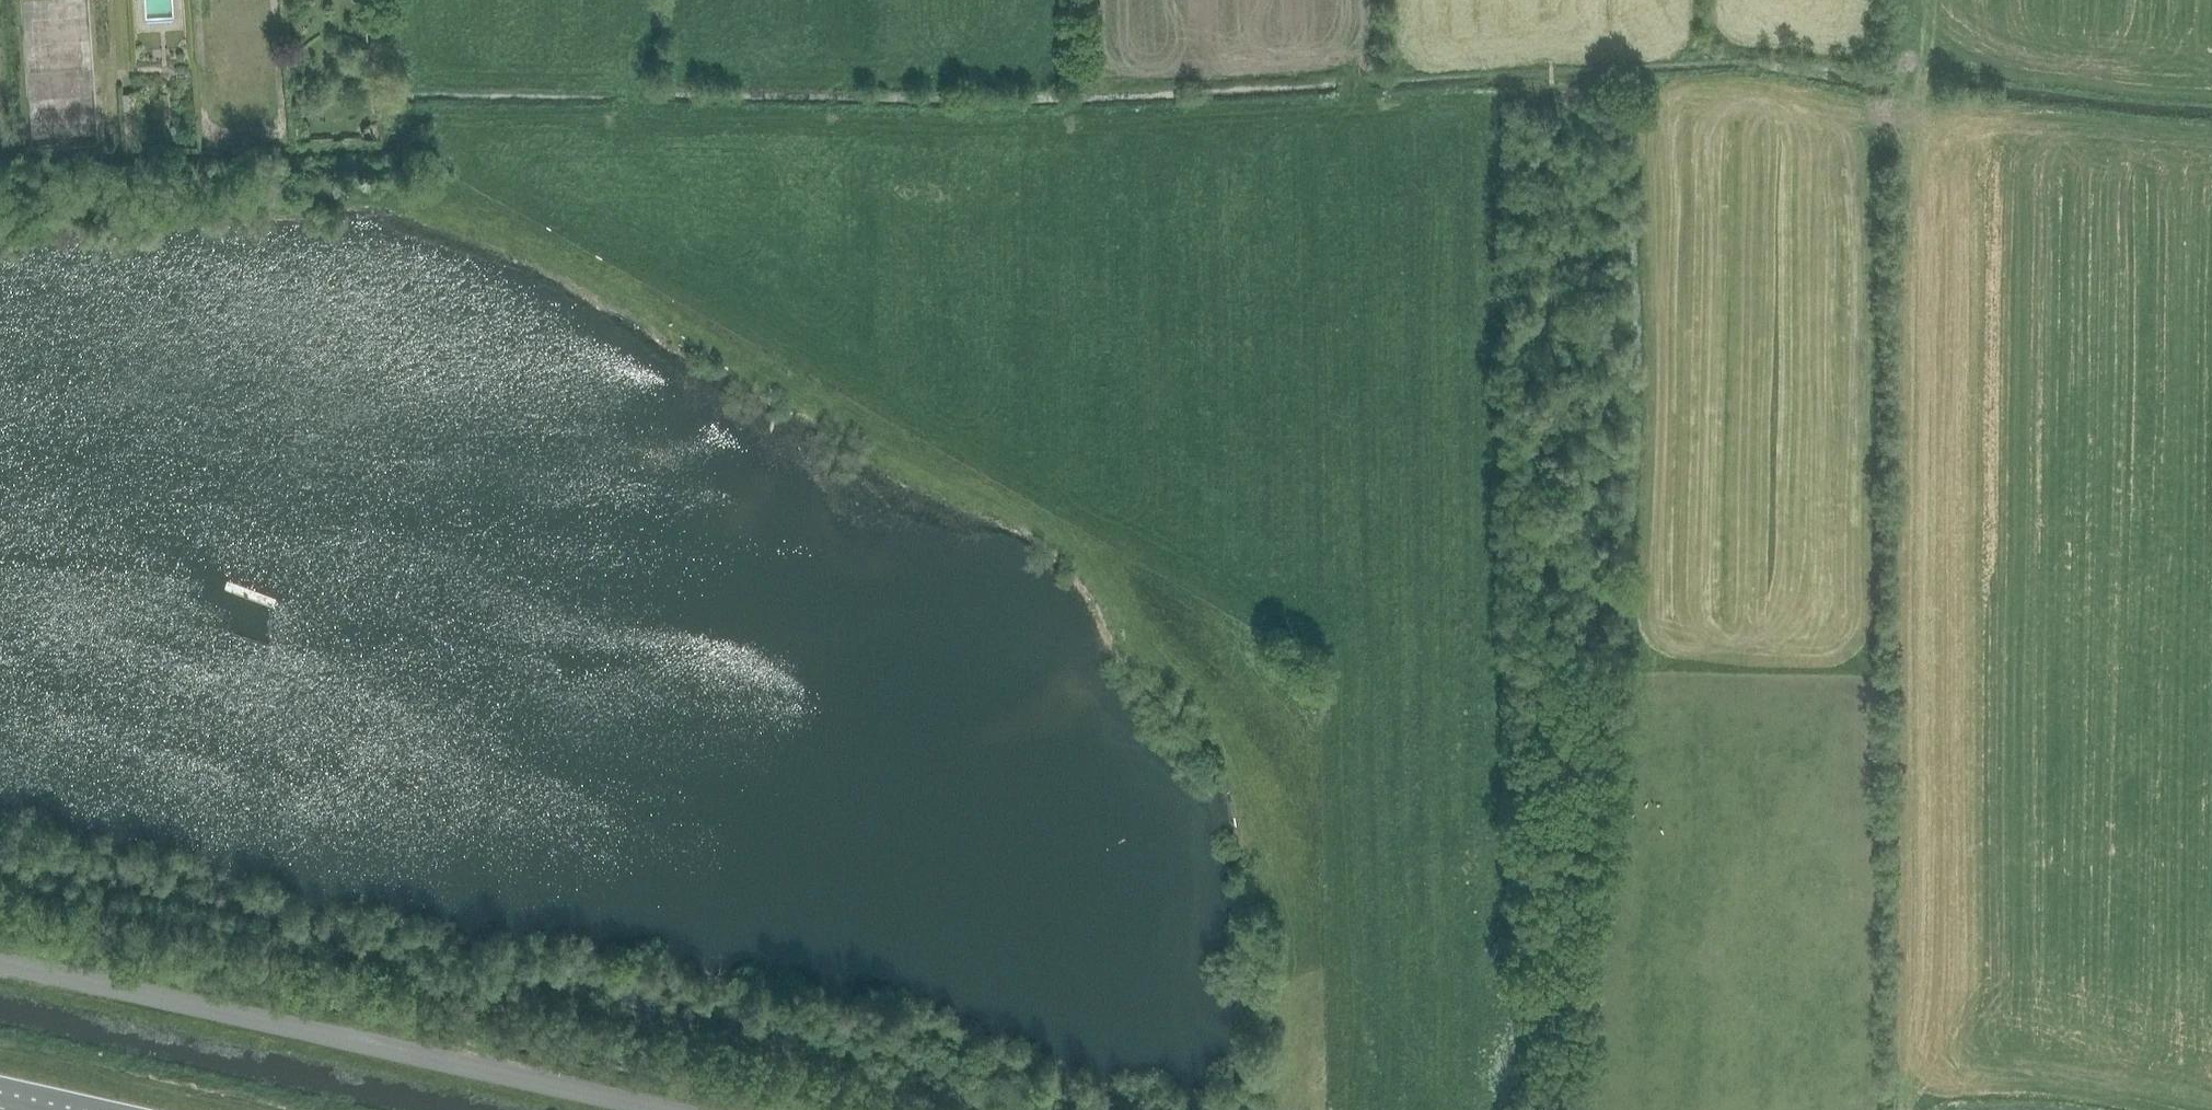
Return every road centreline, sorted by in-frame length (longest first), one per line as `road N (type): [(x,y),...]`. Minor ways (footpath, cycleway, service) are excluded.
road 1 (tertiary): [(652,1109),(0,964)]

